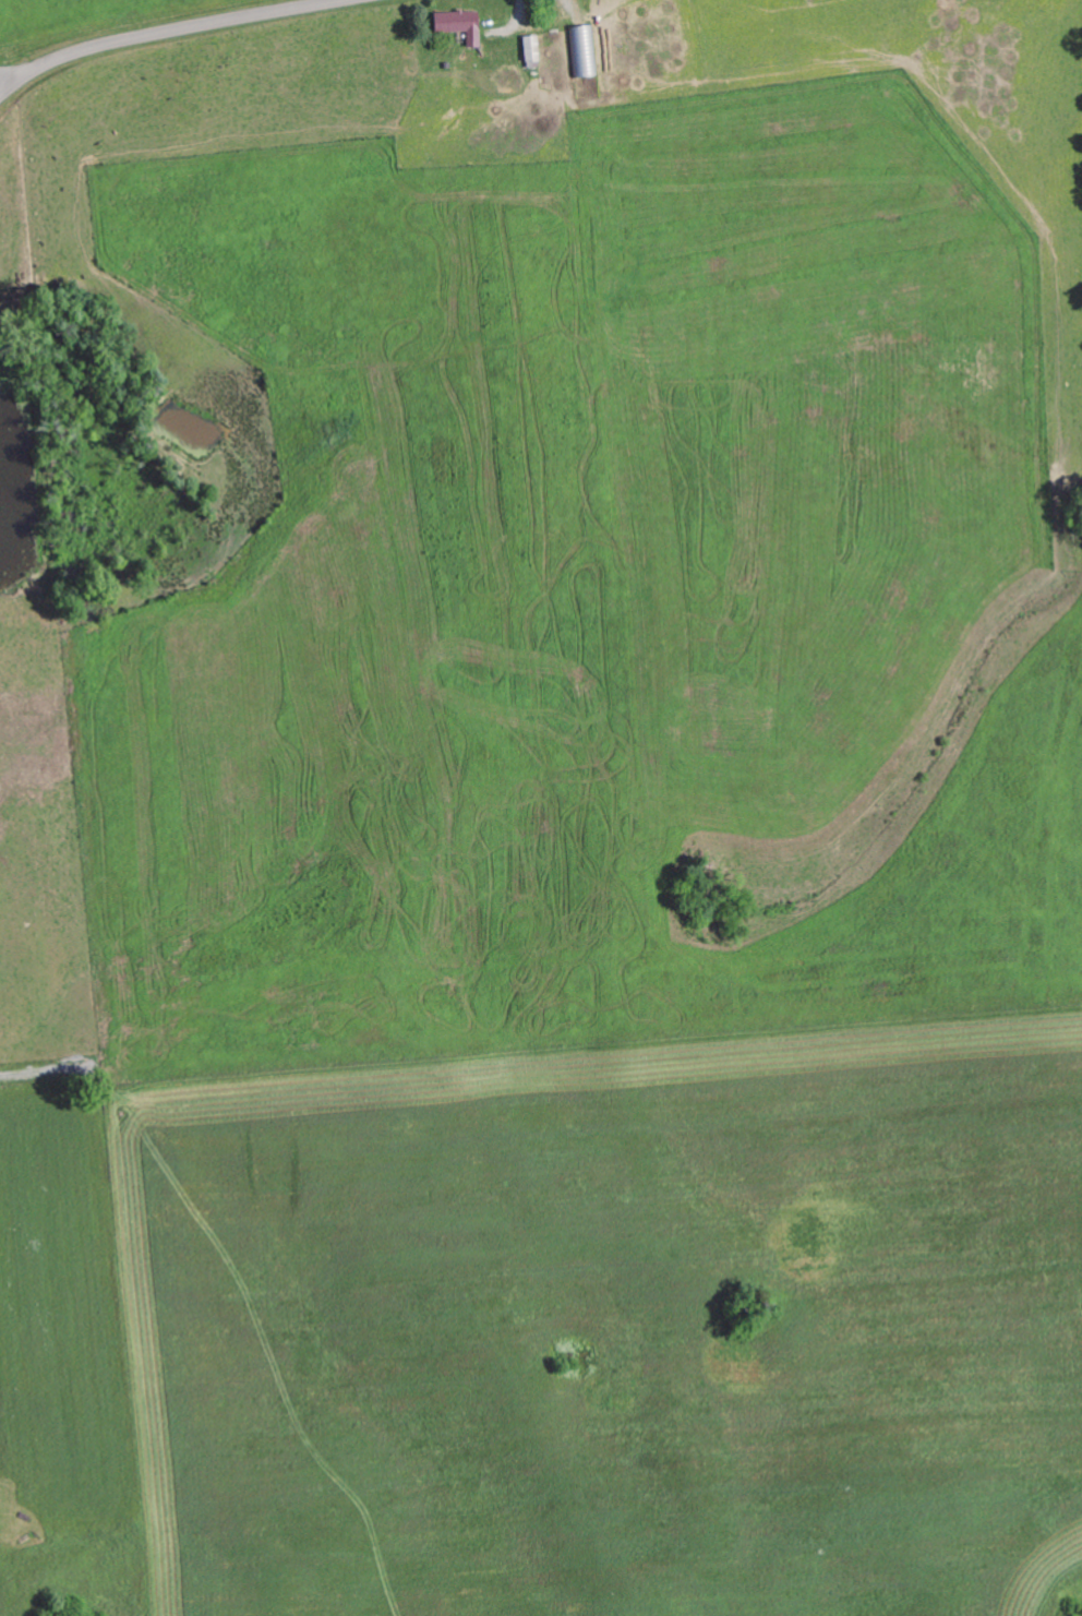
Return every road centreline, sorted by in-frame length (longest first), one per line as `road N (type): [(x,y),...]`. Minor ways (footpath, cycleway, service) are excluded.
road 1 (residential): [(0,98),(20,76),(88,47),(333,0)]

